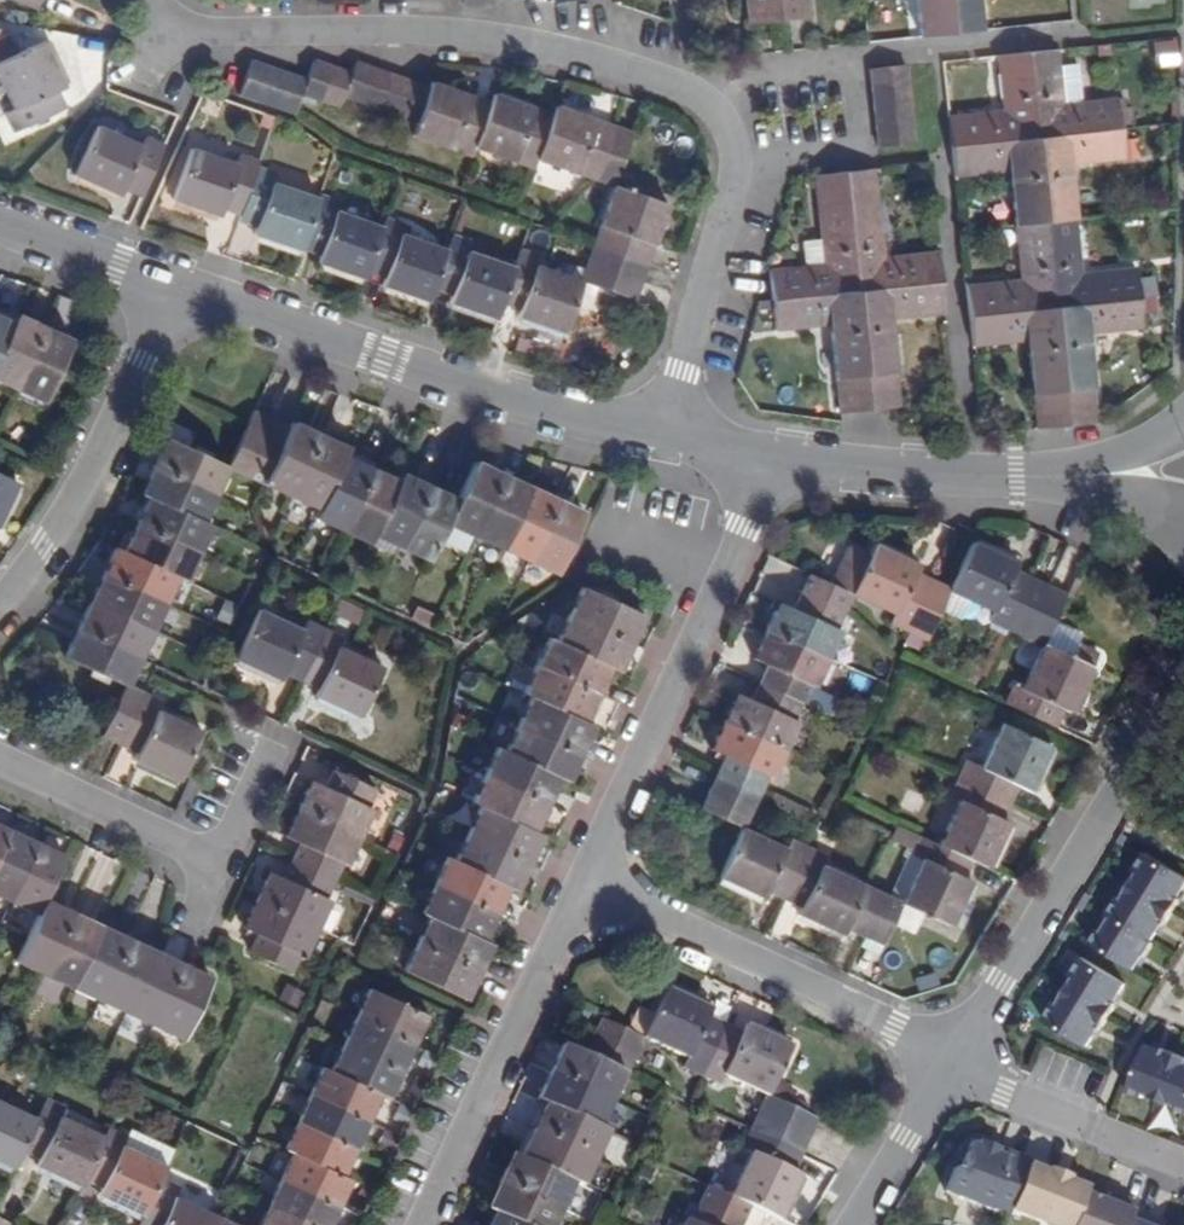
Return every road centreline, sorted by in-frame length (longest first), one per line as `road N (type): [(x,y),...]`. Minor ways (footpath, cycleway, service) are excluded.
road 1 (residential): [(669,436),(747,186),(742,141),(722,107),(684,82),(477,34),(212,31),(164,38)]
road 2 (unclassified): [(181,284),(387,357),(669,436)]
road 3 (residential): [(1183,656),(999,983),(946,1055)]
road 4 (residential): [(779,460),(579,879)]
road 5 (residential): [(579,879),(946,1055)]
road 6 (unclassified): [(779,460),(999,479),(1183,481)]
road 7 (residential): [(0,765),(212,868),(276,727)]
road 8 (residential): [(579,879),(417,1224)]
road 9 (residential): [(0,604),(80,505),(181,284)]
road 10 (residential): [(946,1055),(1006,1090),(1183,1161)]
road 11 (residential): [(946,1055),(910,1136),(854,1224)]
road 12 (unclassified): [(0,225),(181,284)]

